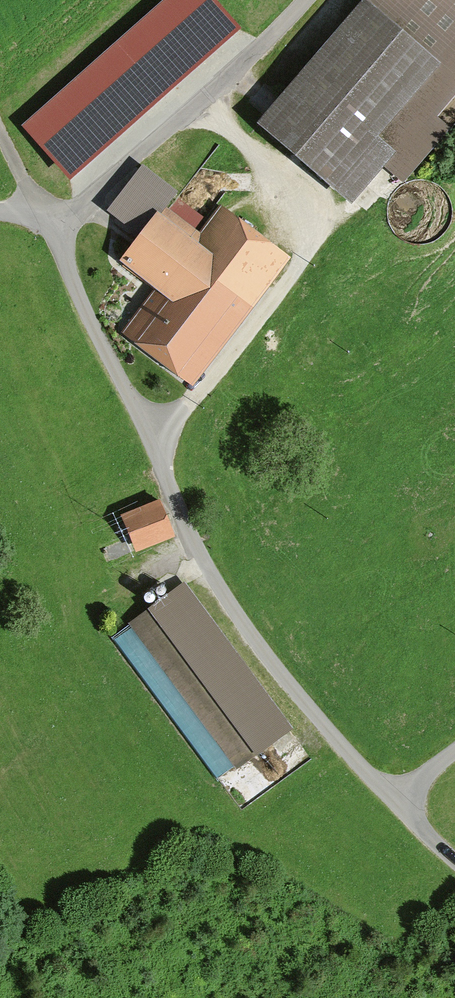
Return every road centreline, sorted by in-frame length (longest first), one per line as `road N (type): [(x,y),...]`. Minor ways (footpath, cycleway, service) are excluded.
road 1 (unclassified): [(400,815),(299,699),(212,578),(43,216),(0,212)]
road 2 (track): [(0,131),(43,216),(75,210),(306,0)]

